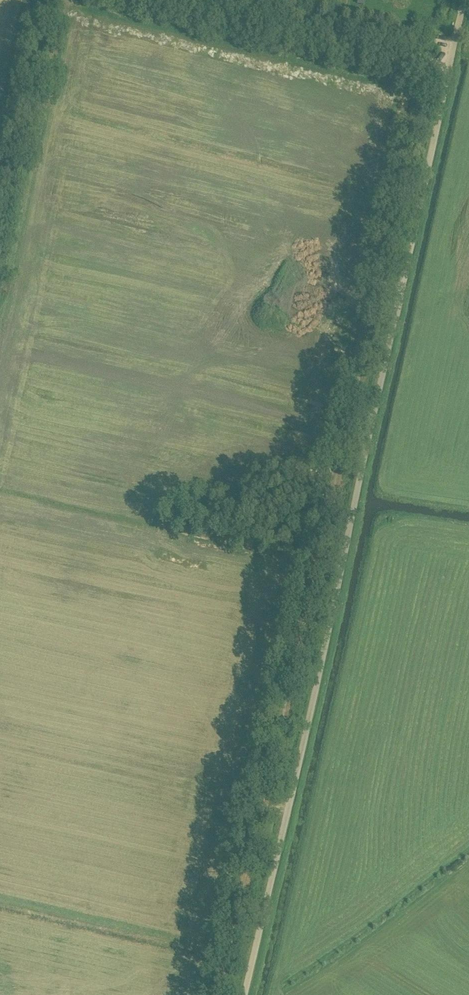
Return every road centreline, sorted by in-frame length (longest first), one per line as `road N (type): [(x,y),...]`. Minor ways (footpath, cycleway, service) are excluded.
road 1 (unclassified): [(245,994),(465,0)]
road 2 (track): [(429,67),(218,994)]

